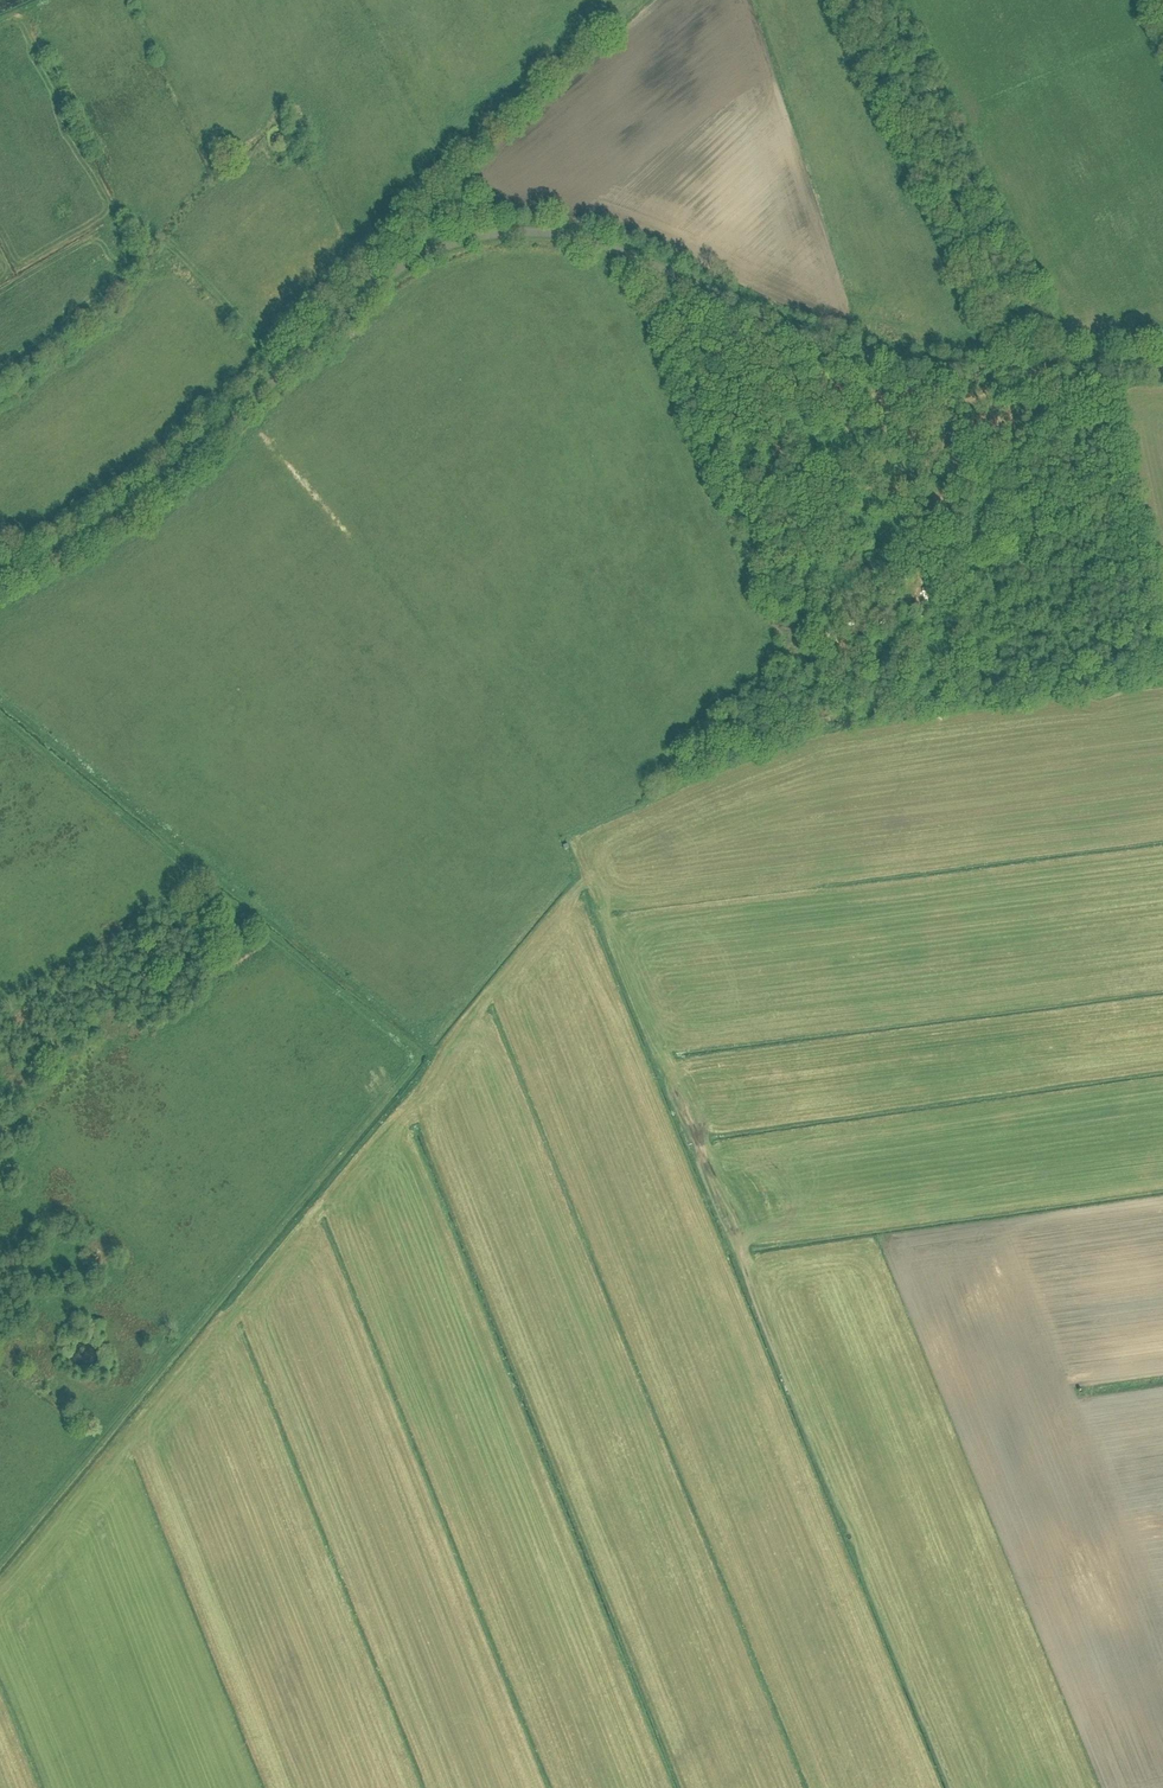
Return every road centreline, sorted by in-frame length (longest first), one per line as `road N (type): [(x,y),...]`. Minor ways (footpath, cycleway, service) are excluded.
road 1 (unclassified): [(0,578),(132,513),(382,279),(476,237),(575,236),(868,361),(998,376),(1162,373)]
road 2 (track): [(1083,374),(1073,395),(998,428),(935,564),(874,629),(839,702)]

